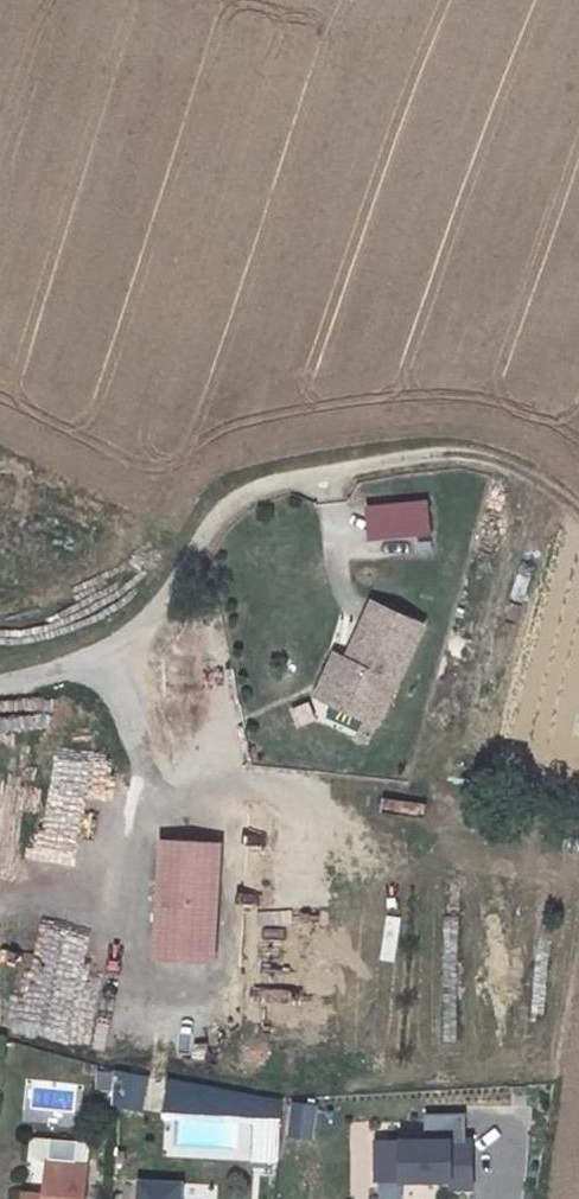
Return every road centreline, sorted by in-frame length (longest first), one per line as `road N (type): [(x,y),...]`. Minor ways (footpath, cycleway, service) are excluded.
road 1 (residential): [(0,685),(55,669),(145,621),(211,524),(256,488),(388,460)]
road 2 (track): [(388,460),(461,453),(505,465),(557,493),(578,518)]

